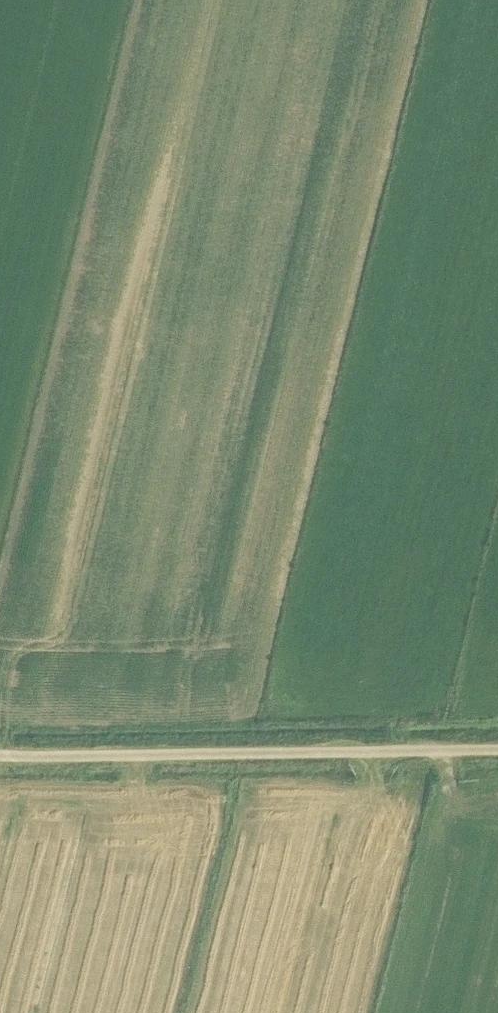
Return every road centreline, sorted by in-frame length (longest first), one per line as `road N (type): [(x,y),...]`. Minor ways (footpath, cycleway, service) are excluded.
road 1 (unclassified): [(497,758),(0,756)]

